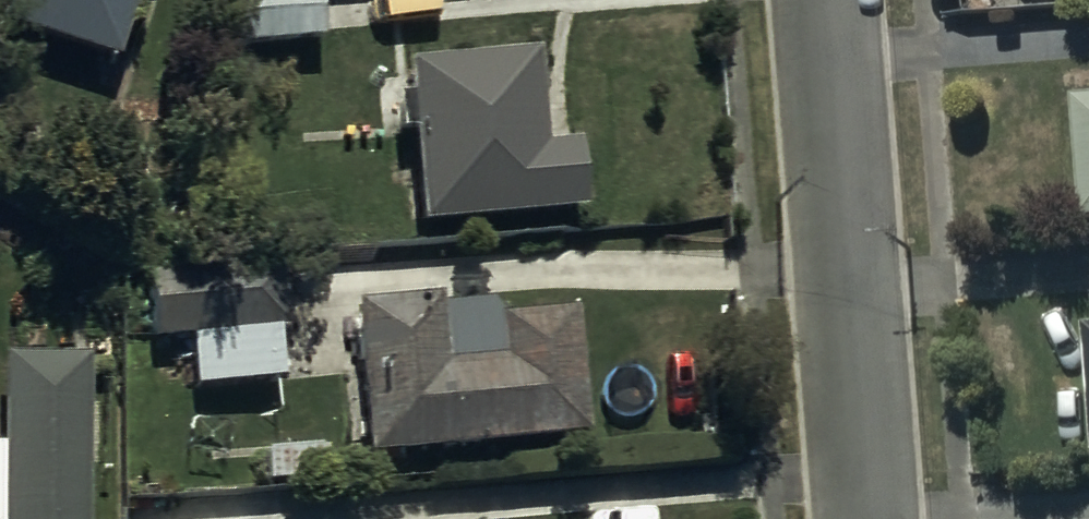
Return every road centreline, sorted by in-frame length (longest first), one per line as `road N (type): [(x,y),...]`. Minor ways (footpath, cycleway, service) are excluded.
road 1 (residential): [(864,518),(822,0)]

